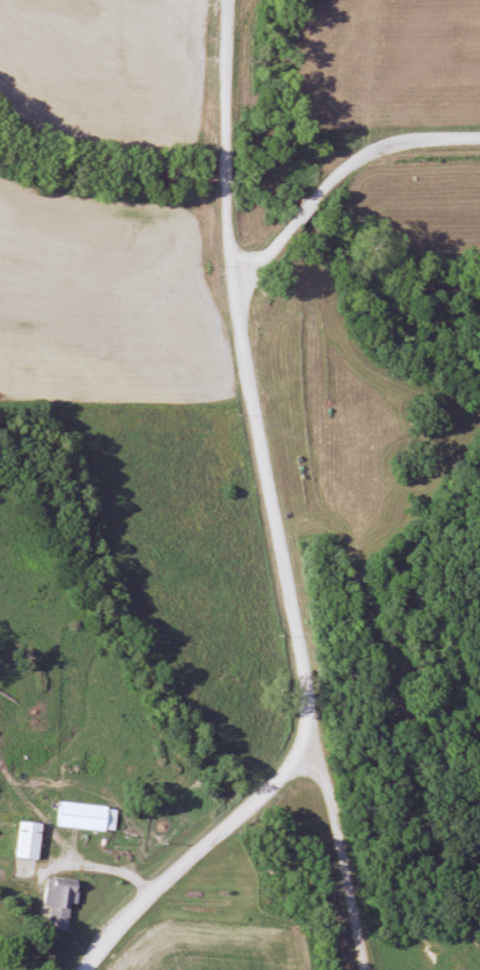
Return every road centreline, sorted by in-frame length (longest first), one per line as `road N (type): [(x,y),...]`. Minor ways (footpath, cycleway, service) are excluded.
road 1 (residential): [(357,969),(242,332),(225,137),(228,0)]
road 2 (residential): [(81,969),(120,914),(257,804),(291,766)]
road 3 (residential): [(325,185),(370,149),(479,136)]
road 4 (residential): [(240,273),(325,185)]

